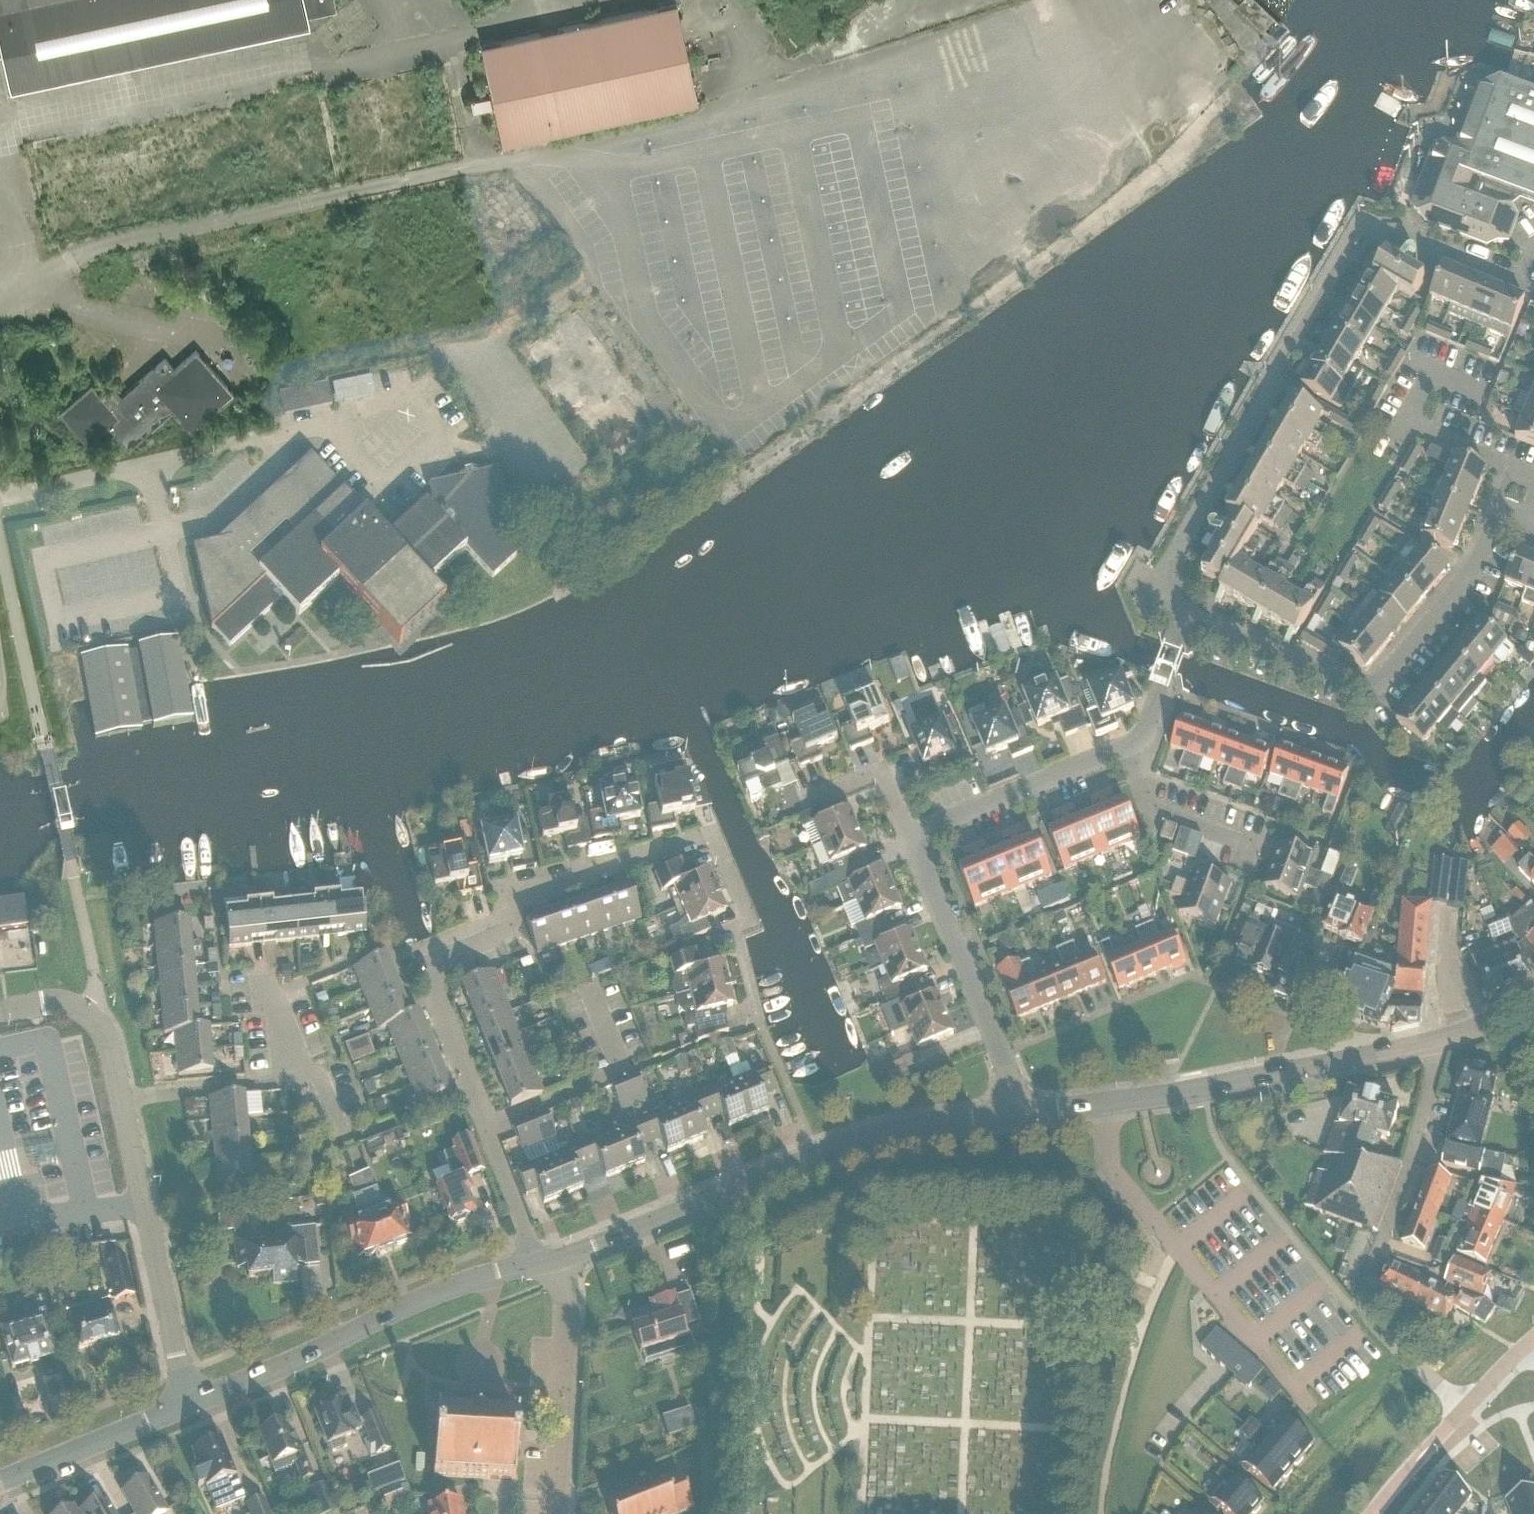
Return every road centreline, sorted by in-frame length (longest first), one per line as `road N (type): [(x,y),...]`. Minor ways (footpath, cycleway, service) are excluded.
road 1 (residential): [(534,1265),(426,966),(506,936),(521,892),(708,835),(751,922),(736,927),(759,1028)]
road 2 (tertiary): [(559,1262),(829,1149),(930,1124),(1021,1114)]
road 3 (residential): [(1187,615),(1151,593),(1369,224)]
road 4 (residential): [(1432,1042),(1426,1116),(1362,1304),(1370,1323),(1463,1405)]
road 5 (residential): [(1513,533),(1495,538),(1369,692),(1187,615)]
road 6 (residential): [(1310,1409),(1110,1167),(1103,1106)]
road 7 (tertiary): [(194,1404),(489,1275),(534,1265)]
road 8 (unclassified): [(0,491),(20,494),(331,417)]
road 9 (tertiary): [(1432,1042),(1103,1106)]
road 10 (unclassified): [(194,1404),(121,1098)]
road 11 (residential): [(1021,1114),(914,839)]
road 12 (residential): [(556,1513),(559,1262)]
road 13 (residential): [(914,839),(1126,747)]
road 14 (residential): [(390,949),(272,997),(296,1077)]
road 15 (tertiary): [(0,1482),(194,1404)]
road 16 (residential): [(1533,292),(1369,224)]
road 17 (residential): [(121,1098),(296,1077)]
road 18 (residential): [(1252,847),(1153,808),(1126,747)]
road 19 (residential): [(1126,747),(1150,722),(1187,615)]
road 20 (residential): [(914,839),(890,778),(839,797),(814,791)]

